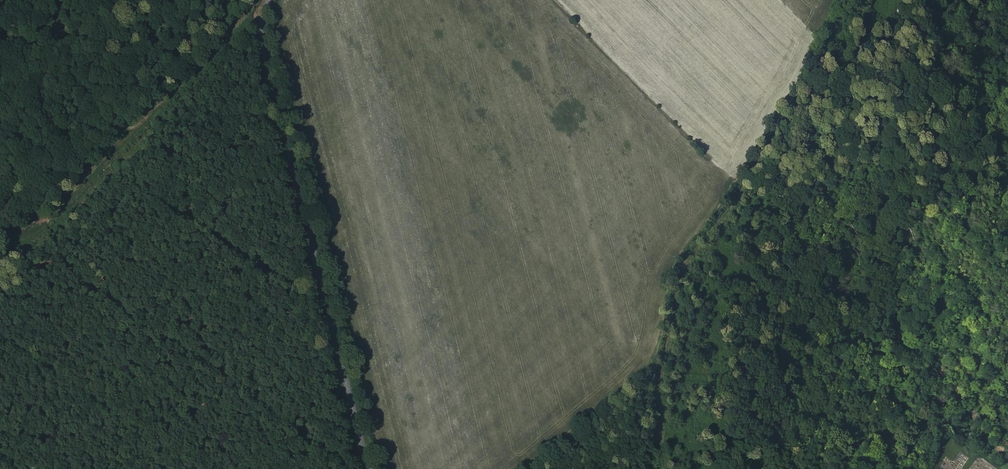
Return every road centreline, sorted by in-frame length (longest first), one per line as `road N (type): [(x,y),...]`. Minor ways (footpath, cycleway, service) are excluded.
road 1 (tertiary): [(269,0),(257,17),(370,468)]

